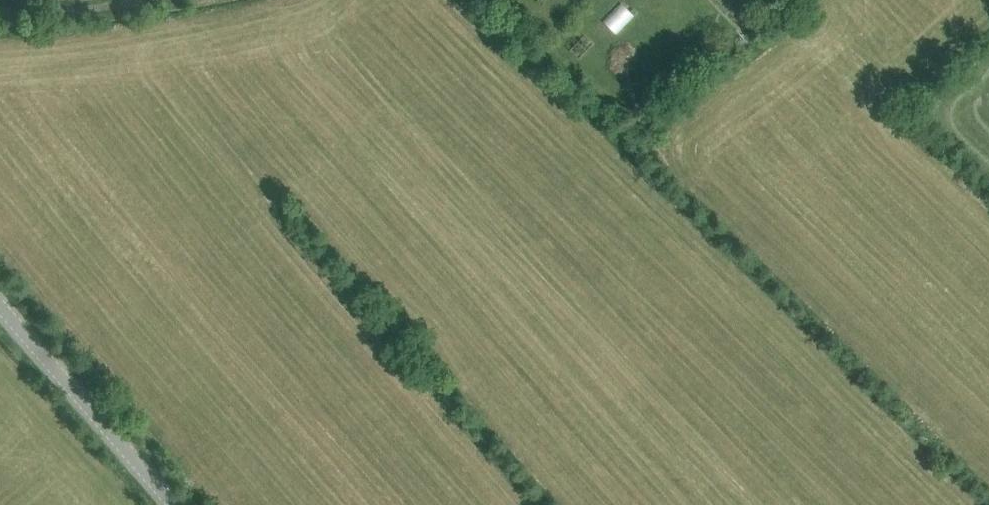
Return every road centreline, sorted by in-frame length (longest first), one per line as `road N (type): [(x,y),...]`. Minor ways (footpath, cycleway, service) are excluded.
road 1 (tertiary): [(173,504),(0,306)]

